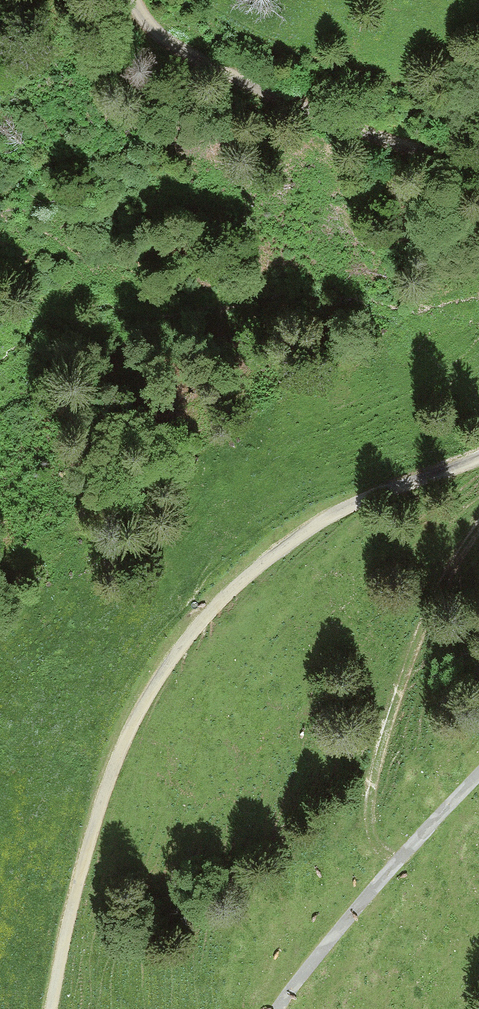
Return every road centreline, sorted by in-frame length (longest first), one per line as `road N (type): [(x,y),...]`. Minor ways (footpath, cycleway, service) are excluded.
road 1 (unclassified): [(478,457),(374,495),(299,535),(188,638),(120,752),(86,854),(51,1008)]
road 2 (unclassified): [(136,0),(154,30),(180,48),(328,122),(428,155),(478,157)]
road 3 (unclassified): [(279,1008),(387,870),(478,777)]

